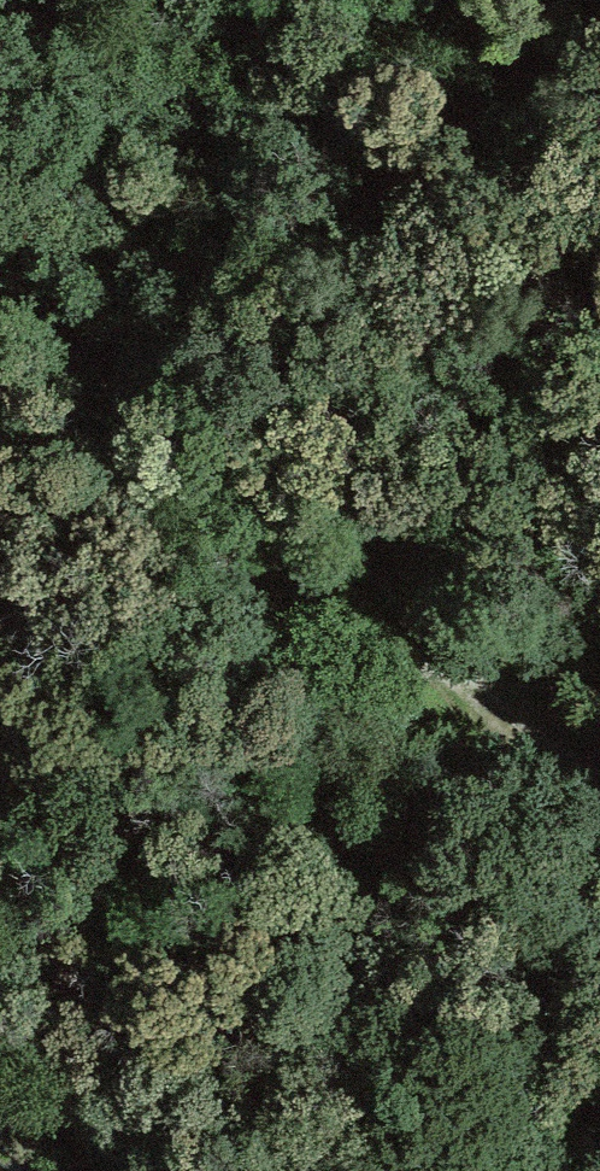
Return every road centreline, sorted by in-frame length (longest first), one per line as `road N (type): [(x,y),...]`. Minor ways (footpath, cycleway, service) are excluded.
road 1 (track): [(599,1),(450,159),(159,358),(0,634)]
road 2 (track): [(76,494),(274,562),(478,681),(599,793)]
road 3 (track): [(0,723),(46,960),(148,1170)]

